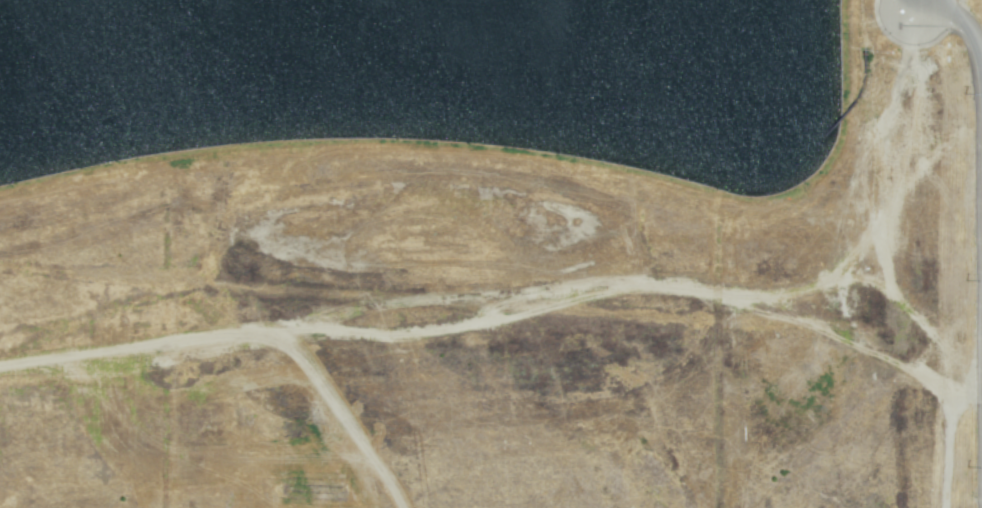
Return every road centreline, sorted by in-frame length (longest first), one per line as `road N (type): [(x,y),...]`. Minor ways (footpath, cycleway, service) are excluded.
road 1 (residential): [(981,101),(970,39),(949,12),(907,4)]

